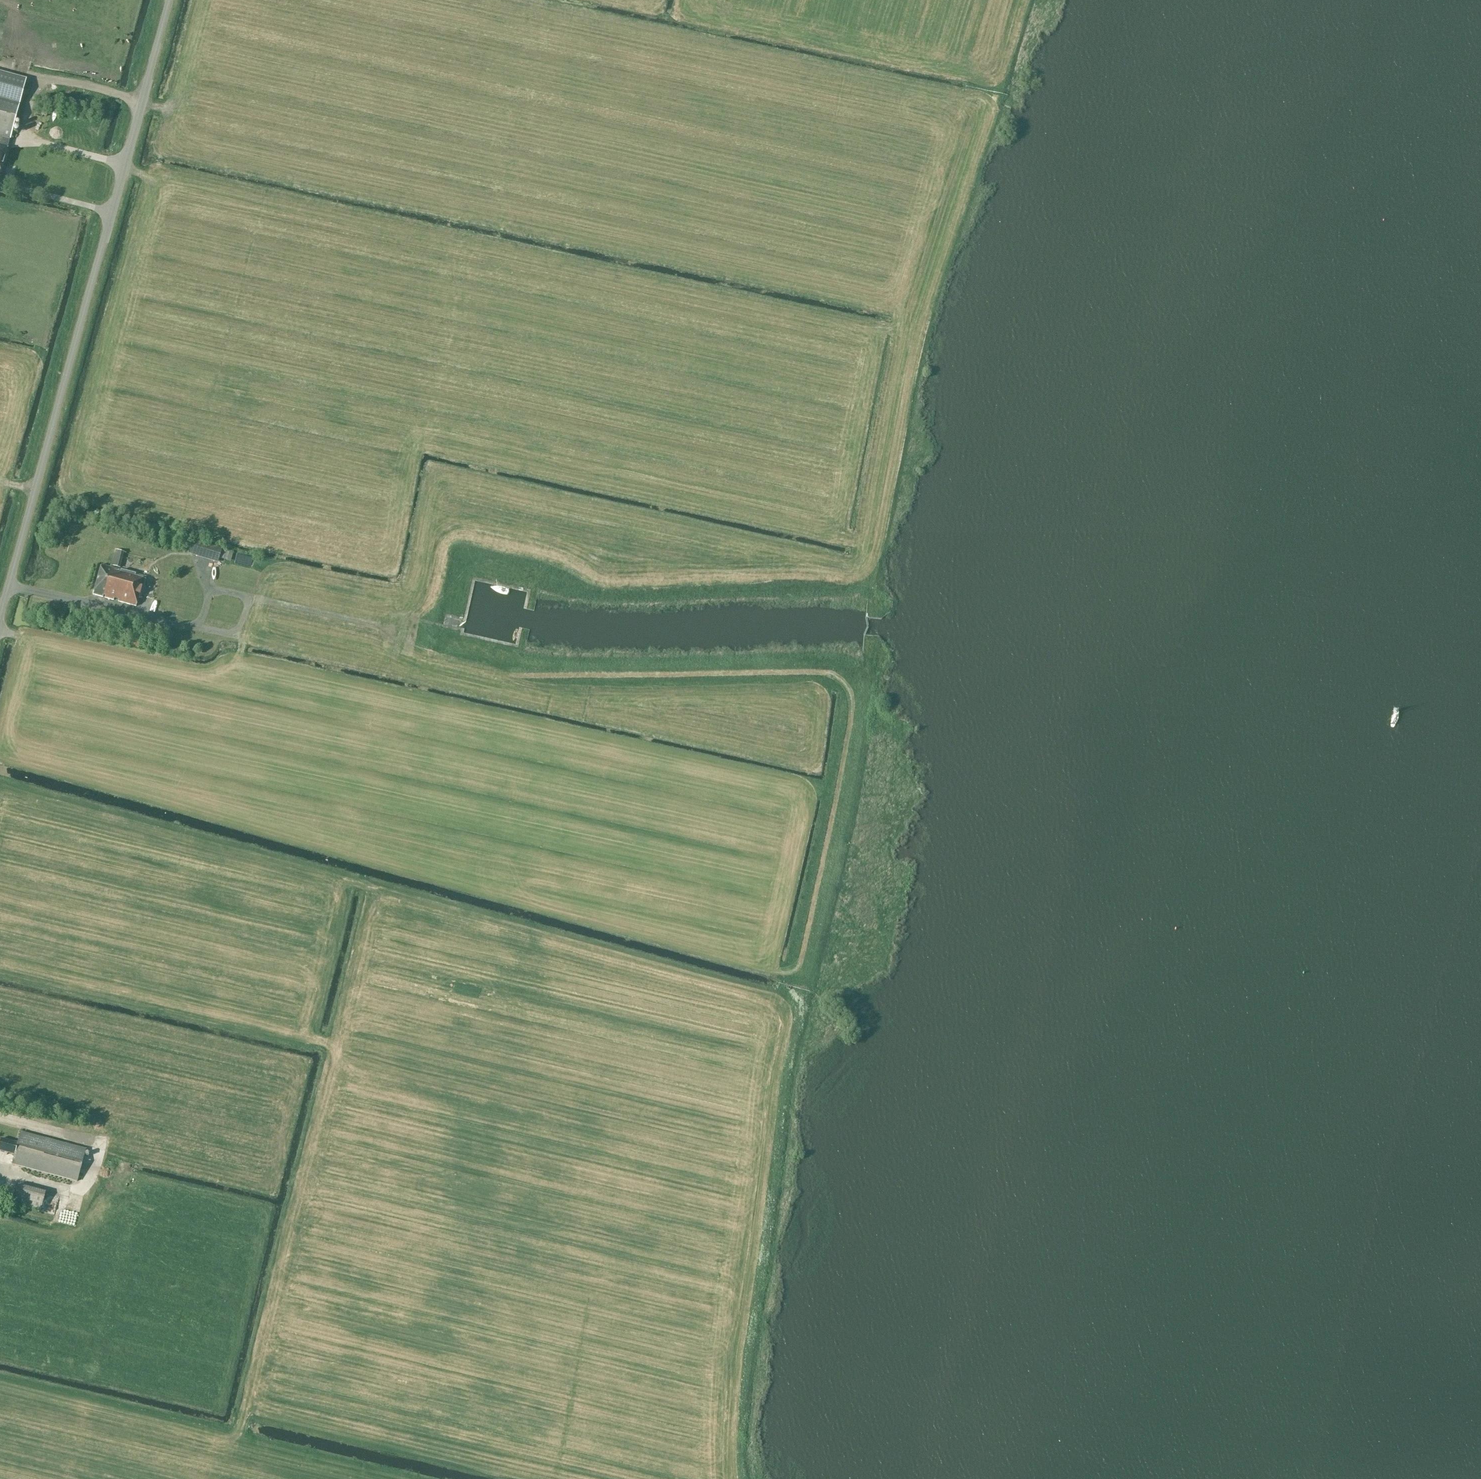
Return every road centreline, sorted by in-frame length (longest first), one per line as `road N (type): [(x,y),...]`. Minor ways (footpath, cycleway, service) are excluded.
road 1 (unclassified): [(0,616),(169,0)]

